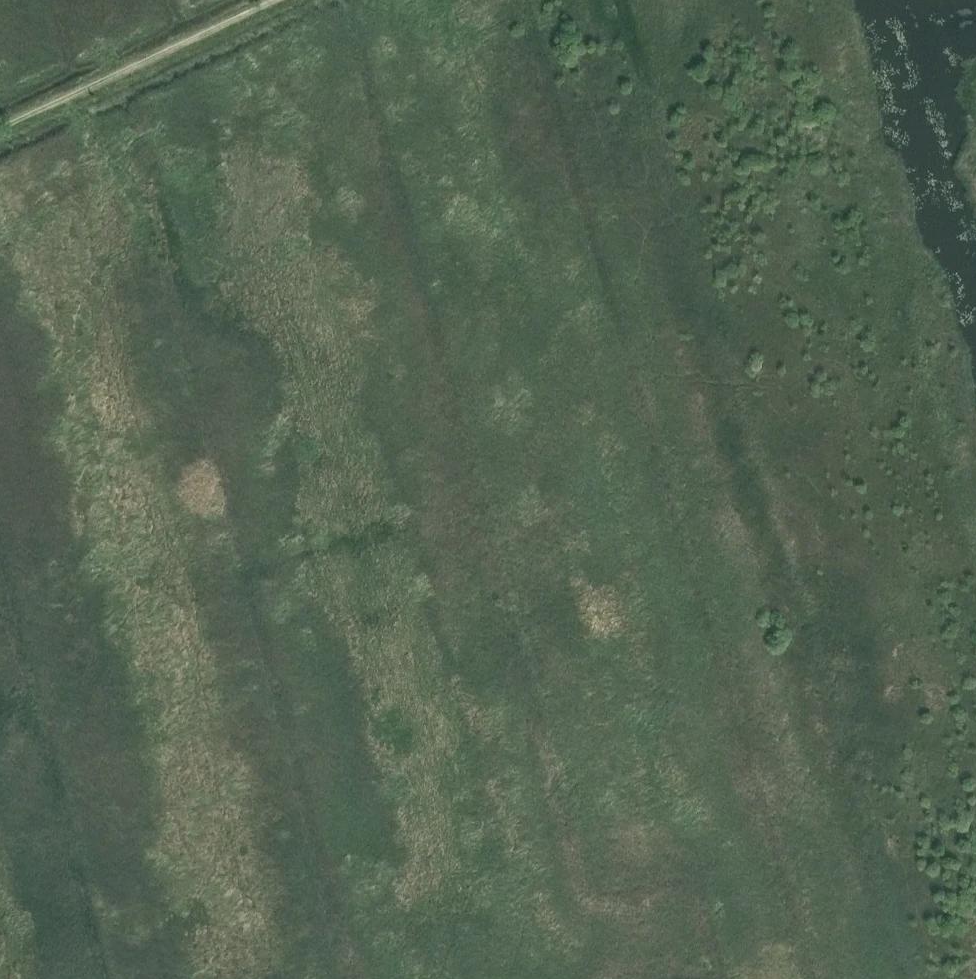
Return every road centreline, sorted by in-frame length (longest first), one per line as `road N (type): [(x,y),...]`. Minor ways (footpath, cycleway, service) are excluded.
road 1 (track): [(0,126),(274,0)]

